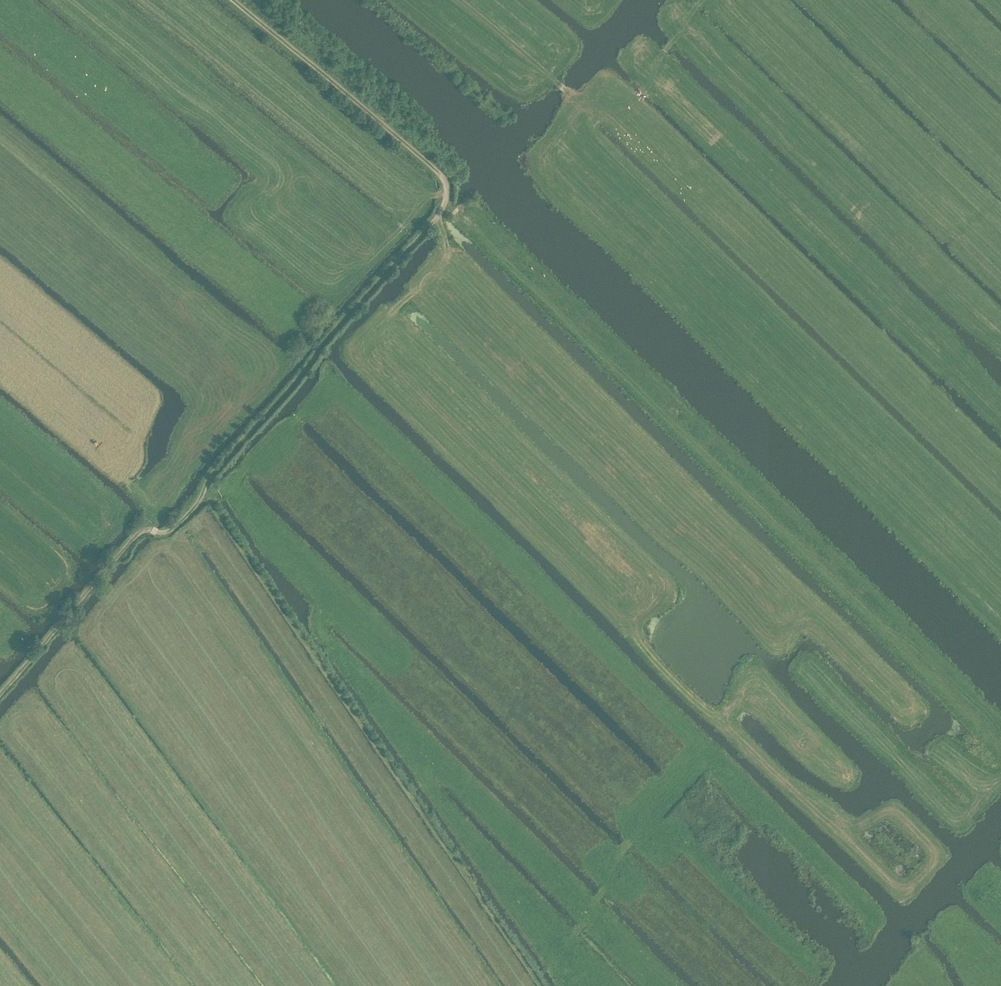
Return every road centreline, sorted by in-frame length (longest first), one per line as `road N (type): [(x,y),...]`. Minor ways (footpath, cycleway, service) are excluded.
road 1 (track): [(703,0),(637,98),(588,108),(459,0)]
road 2 (track): [(0,694),(139,532),(169,531),(205,489)]
road 3 (track): [(675,780),(558,966),(530,985)]

